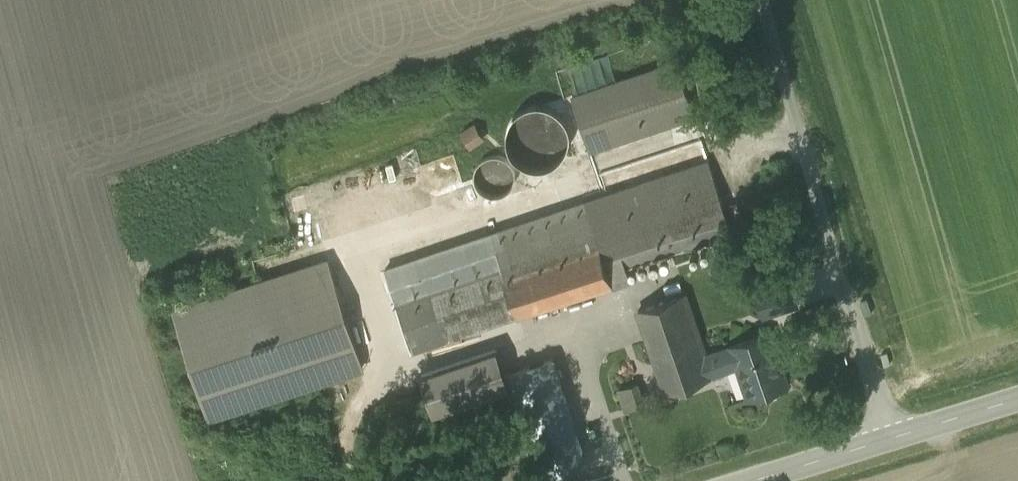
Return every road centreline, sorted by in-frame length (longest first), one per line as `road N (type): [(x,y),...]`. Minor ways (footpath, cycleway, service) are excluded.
road 1 (unclassified): [(771,0),(893,438)]
road 2 (tertiary): [(752,480),(893,438)]
road 3 (tertiary): [(893,438),(1017,398)]

